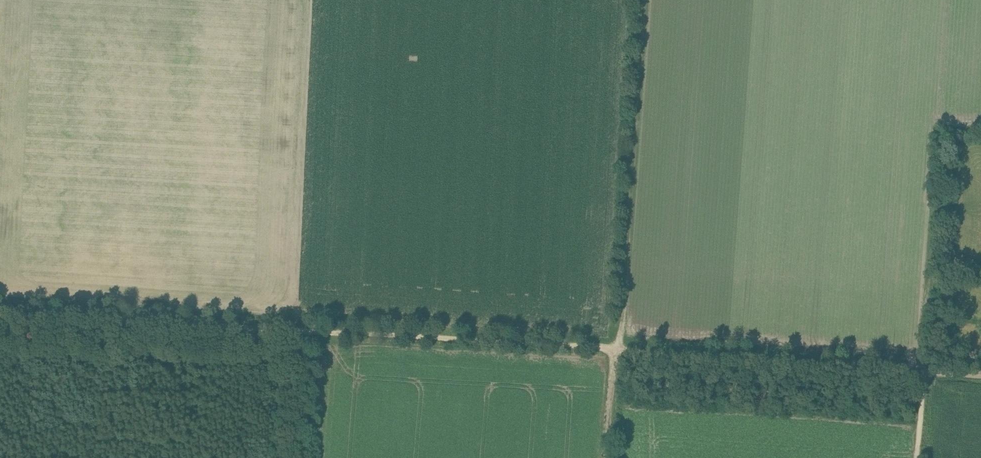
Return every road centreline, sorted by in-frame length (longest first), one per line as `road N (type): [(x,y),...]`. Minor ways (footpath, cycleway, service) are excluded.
road 1 (track): [(615,350),(0,310)]
road 2 (track): [(643,0),(615,350)]
road 3 (track): [(615,350),(925,372)]

